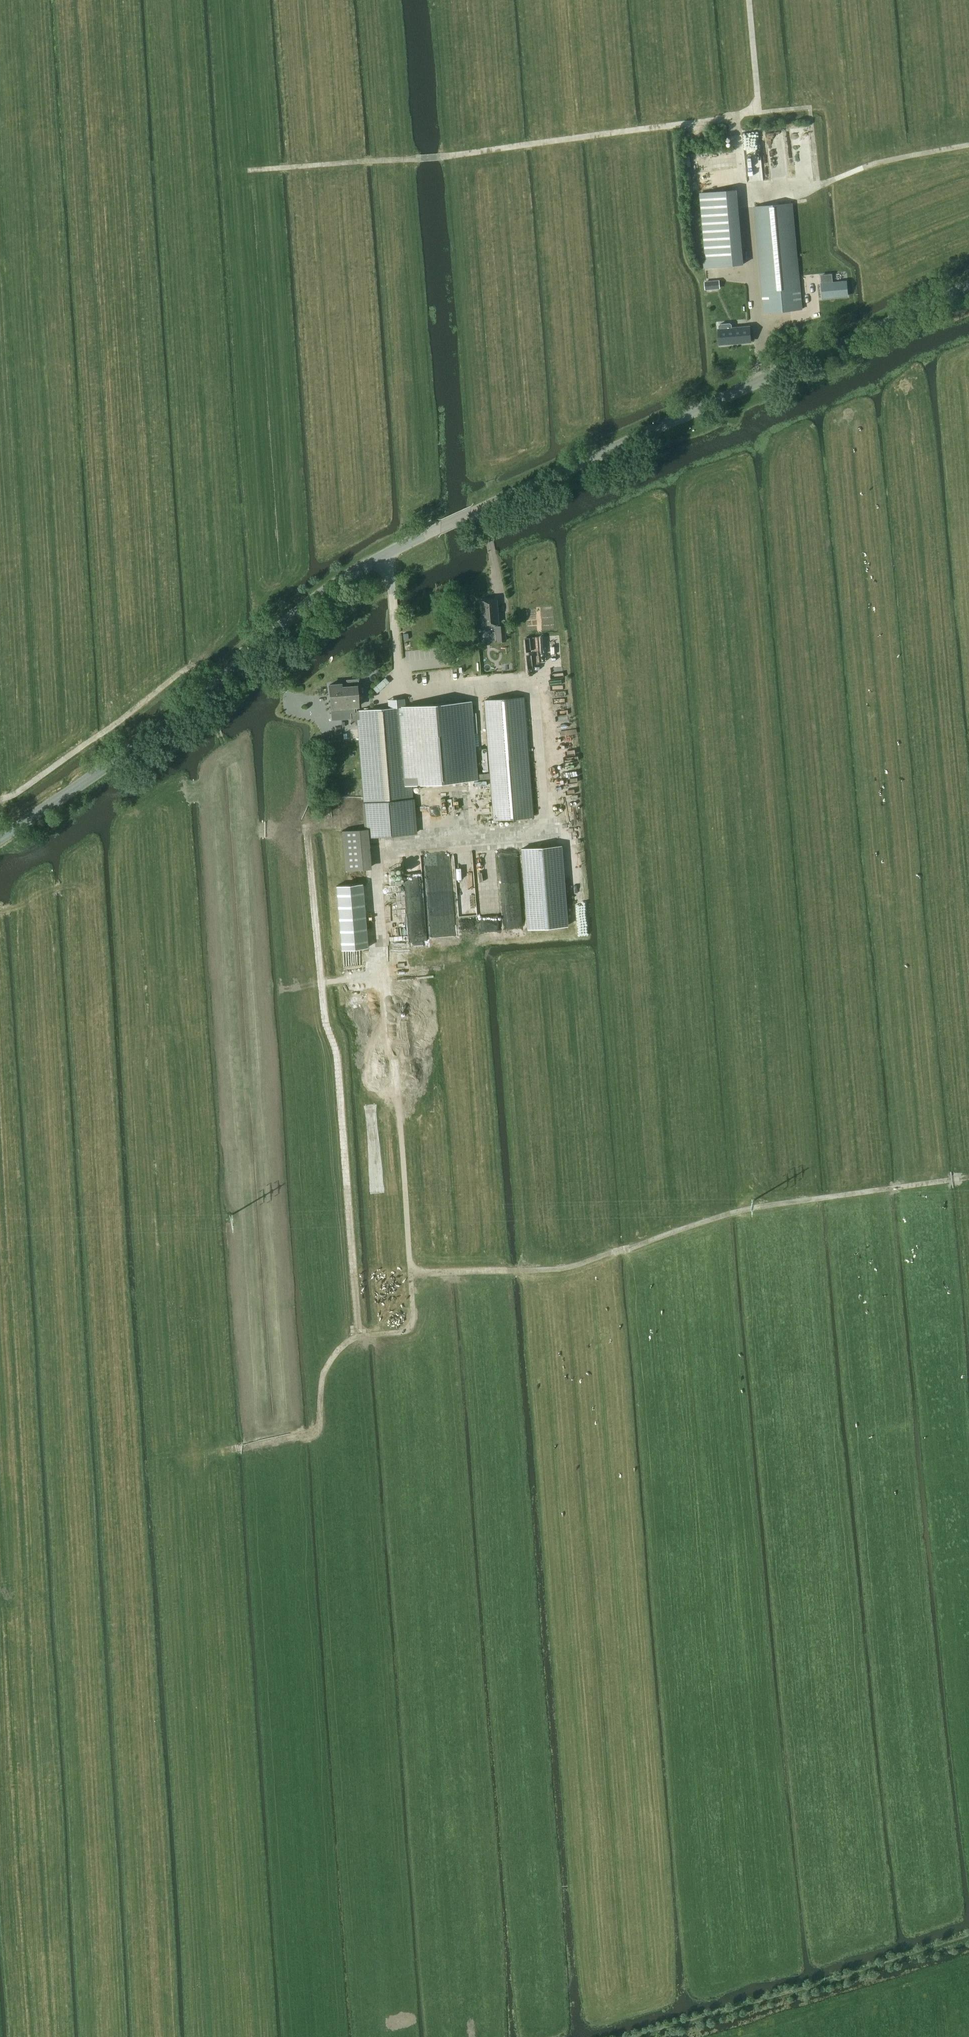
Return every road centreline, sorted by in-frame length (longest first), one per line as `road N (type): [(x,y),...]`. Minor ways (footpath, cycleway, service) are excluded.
road 1 (unclassified): [(442,527),(968,285)]
road 2 (unclassified): [(0,839),(184,712),(322,593),(411,543)]
road 3 (track): [(253,171),(447,158),(732,120)]
road 4 (track): [(742,188),(732,120),(758,107),(748,0)]

